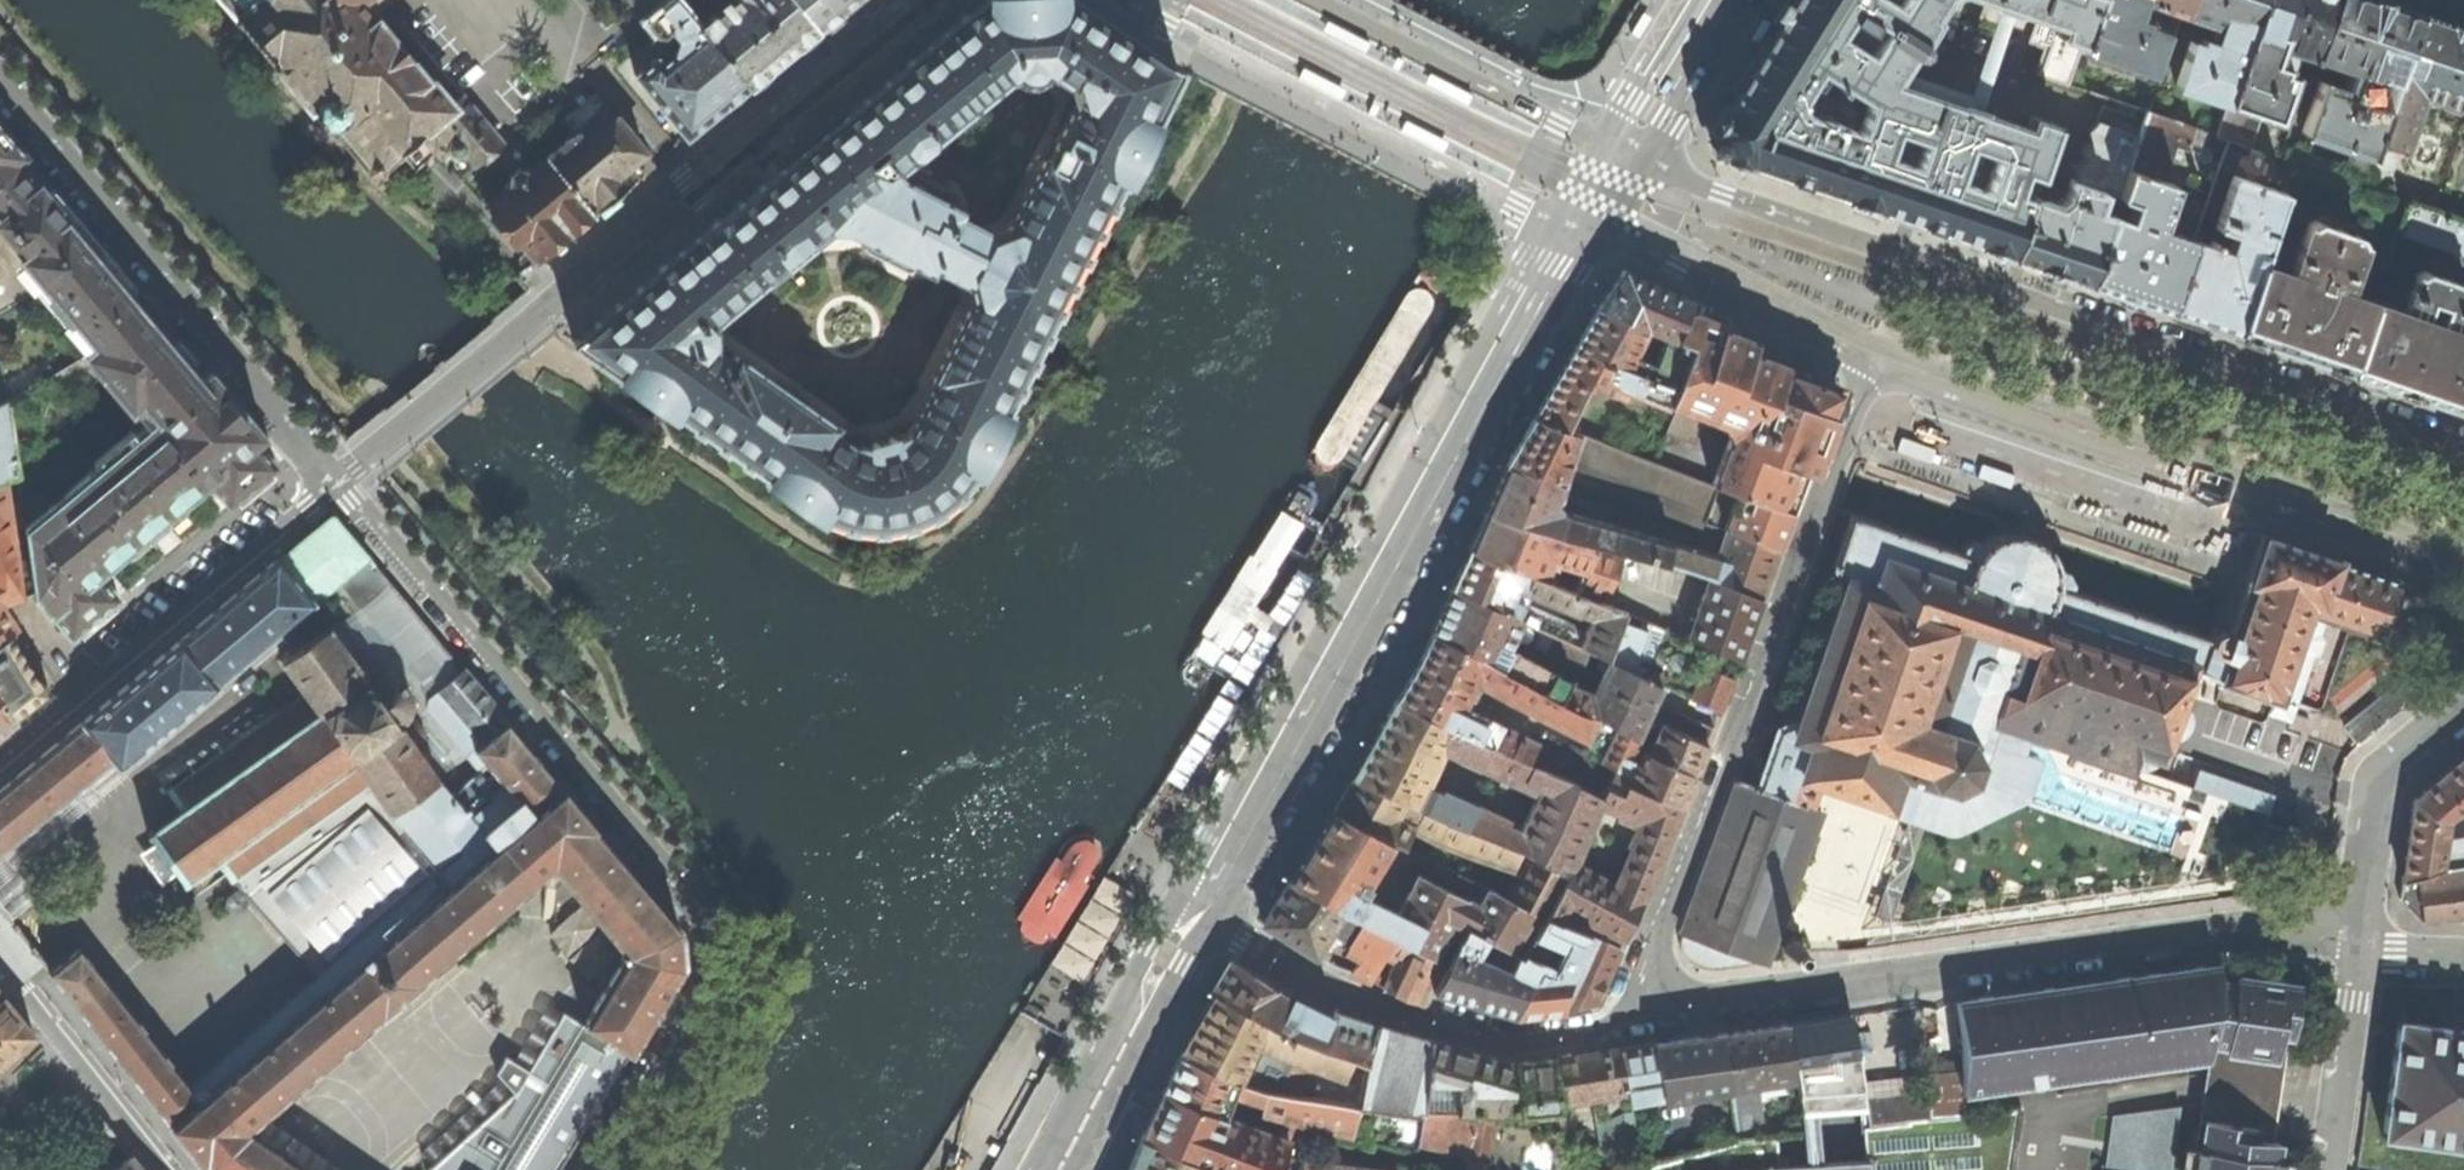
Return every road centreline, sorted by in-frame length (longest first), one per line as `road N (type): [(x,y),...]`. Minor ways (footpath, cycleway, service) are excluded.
road 1 (tertiary): [(2463,448),(1721,195),(1620,153)]
road 2 (residential): [(609,1169),(708,1006),(721,959),(707,916),(338,482)]
road 3 (tertiary): [(1198,915),(1576,227)]
road 4 (residential): [(1641,1005),(2263,927),(2360,944)]
road 5 (unclassified): [(1641,1005),(1864,362)]
road 6 (tertiary): [(1864,362),(1918,388),(2463,575)]
road 7 (residential): [(338,482),(0,75)]
road 8 (unclassified): [(1130,1),(1515,203),(1576,227)]
road 9 (residential): [(917,0),(546,307)]
road 10 (residential): [(1198,915),(1336,990),(1490,1038),(1574,1036),(1641,1005)]
road 11 (unclassified): [(1313,0),(1620,153)]
road 12 (residential): [(338,482),(84,692)]
road 13 (tertiary): [(1576,227),(1864,362)]
road 14 (tertiary): [(1061,1169),(1198,915)]
road 15 (unclassified): [(2463,702),(2384,774),(2360,944)]
road 16 (unclassified): [(546,307),(338,482)]
road 17 (residential): [(0,959),(169,1169)]
road 18 (unclassified): [(2360,944),(2330,1169)]
road 19 (tertiary): [(1620,153),(1712,0)]

